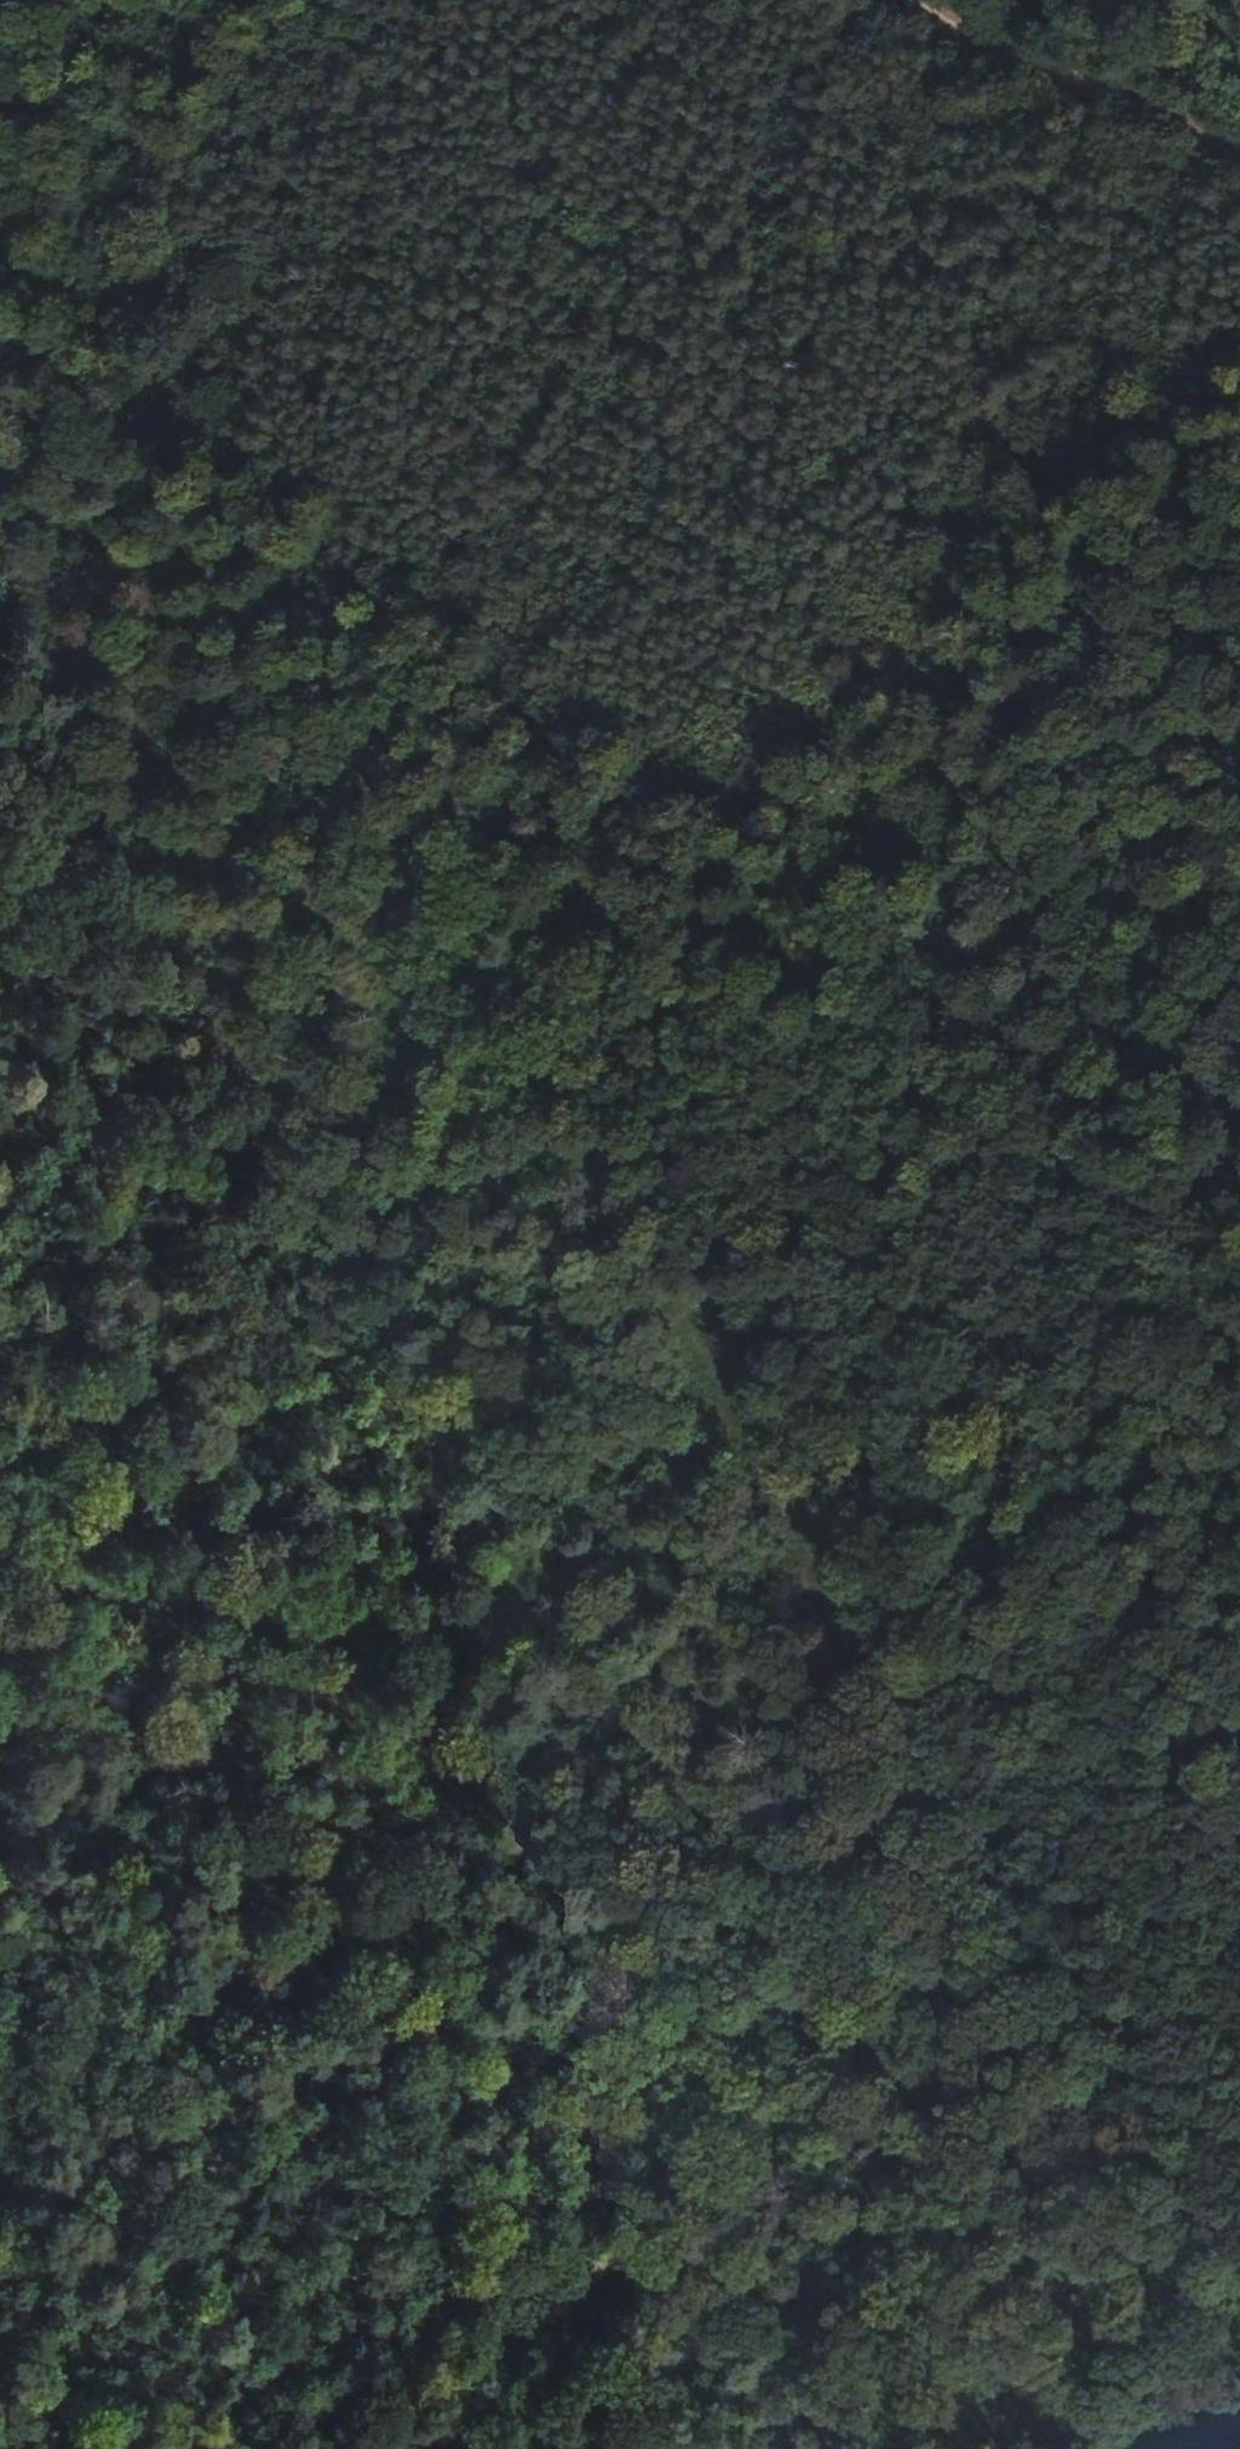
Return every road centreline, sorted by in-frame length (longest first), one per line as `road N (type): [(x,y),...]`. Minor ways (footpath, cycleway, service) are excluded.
road 1 (track): [(1239,2218),(945,1747),(251,590),(0,134)]
road 2 (track): [(0,1563),(1239,1801)]
road 3 (track): [(937,0),(1239,151)]

